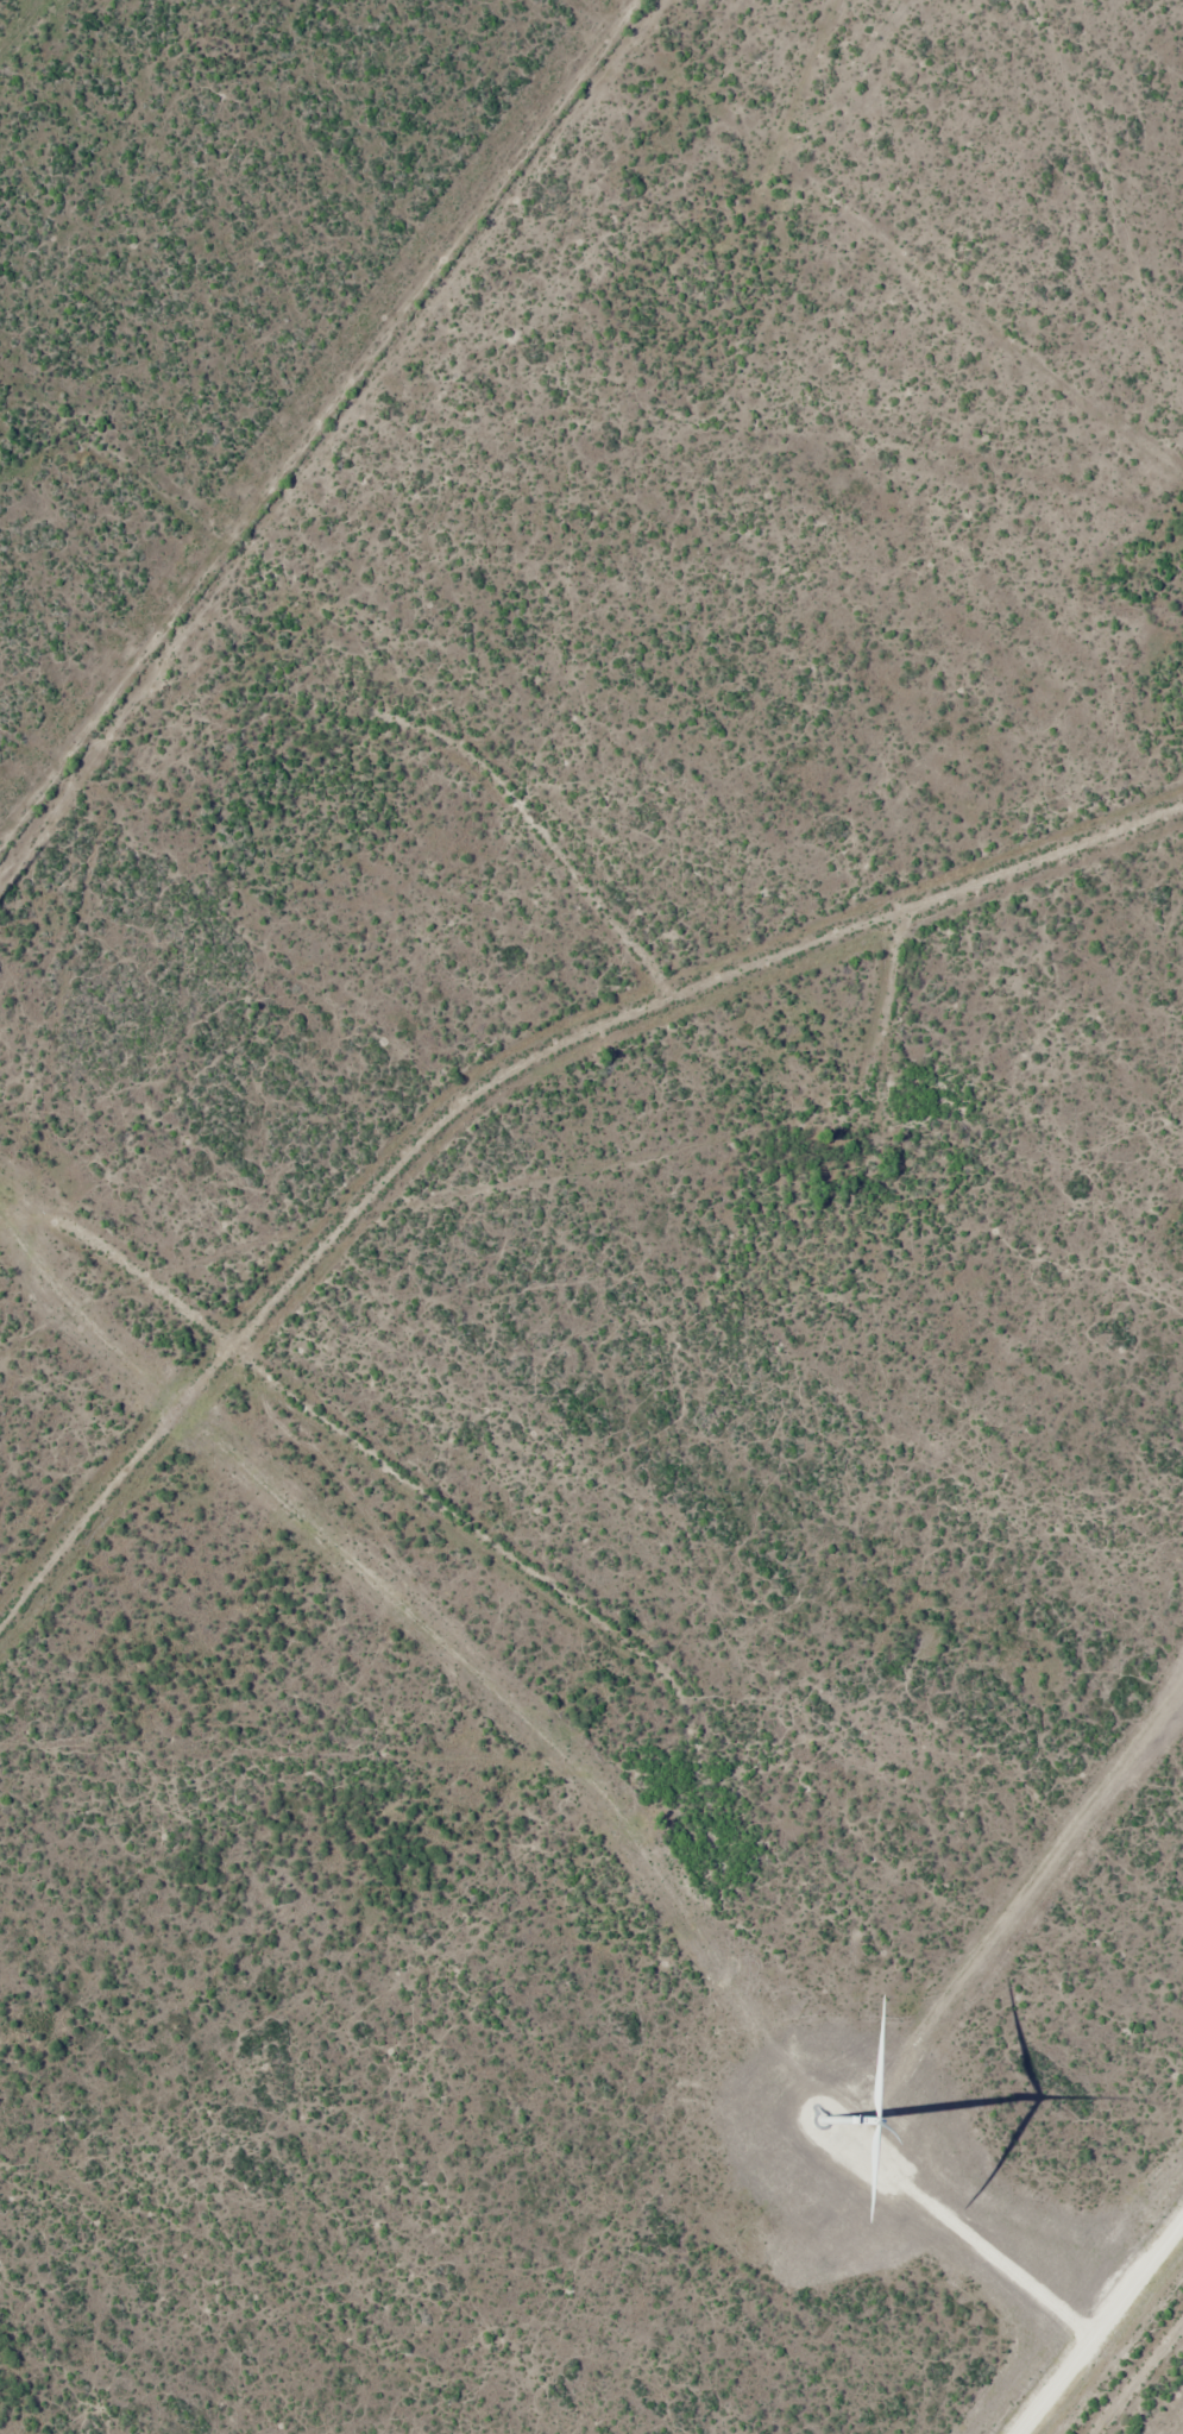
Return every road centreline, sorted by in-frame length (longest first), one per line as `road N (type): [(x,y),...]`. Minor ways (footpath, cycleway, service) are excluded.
road 1 (track): [(0,1712),(145,1535),(559,1086),(1182,814)]

